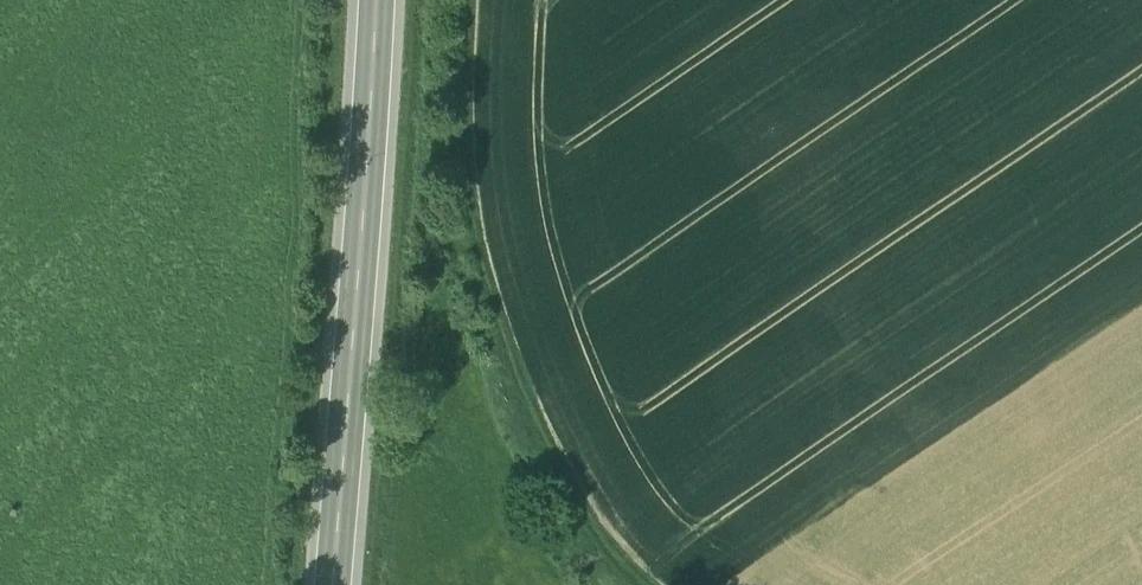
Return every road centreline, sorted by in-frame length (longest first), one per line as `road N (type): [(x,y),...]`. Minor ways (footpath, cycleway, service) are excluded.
road 1 (track): [(460,0),(463,212),(545,427),(599,528),(648,584)]
road 2 (secondary): [(334,584),(369,246),(378,0)]

